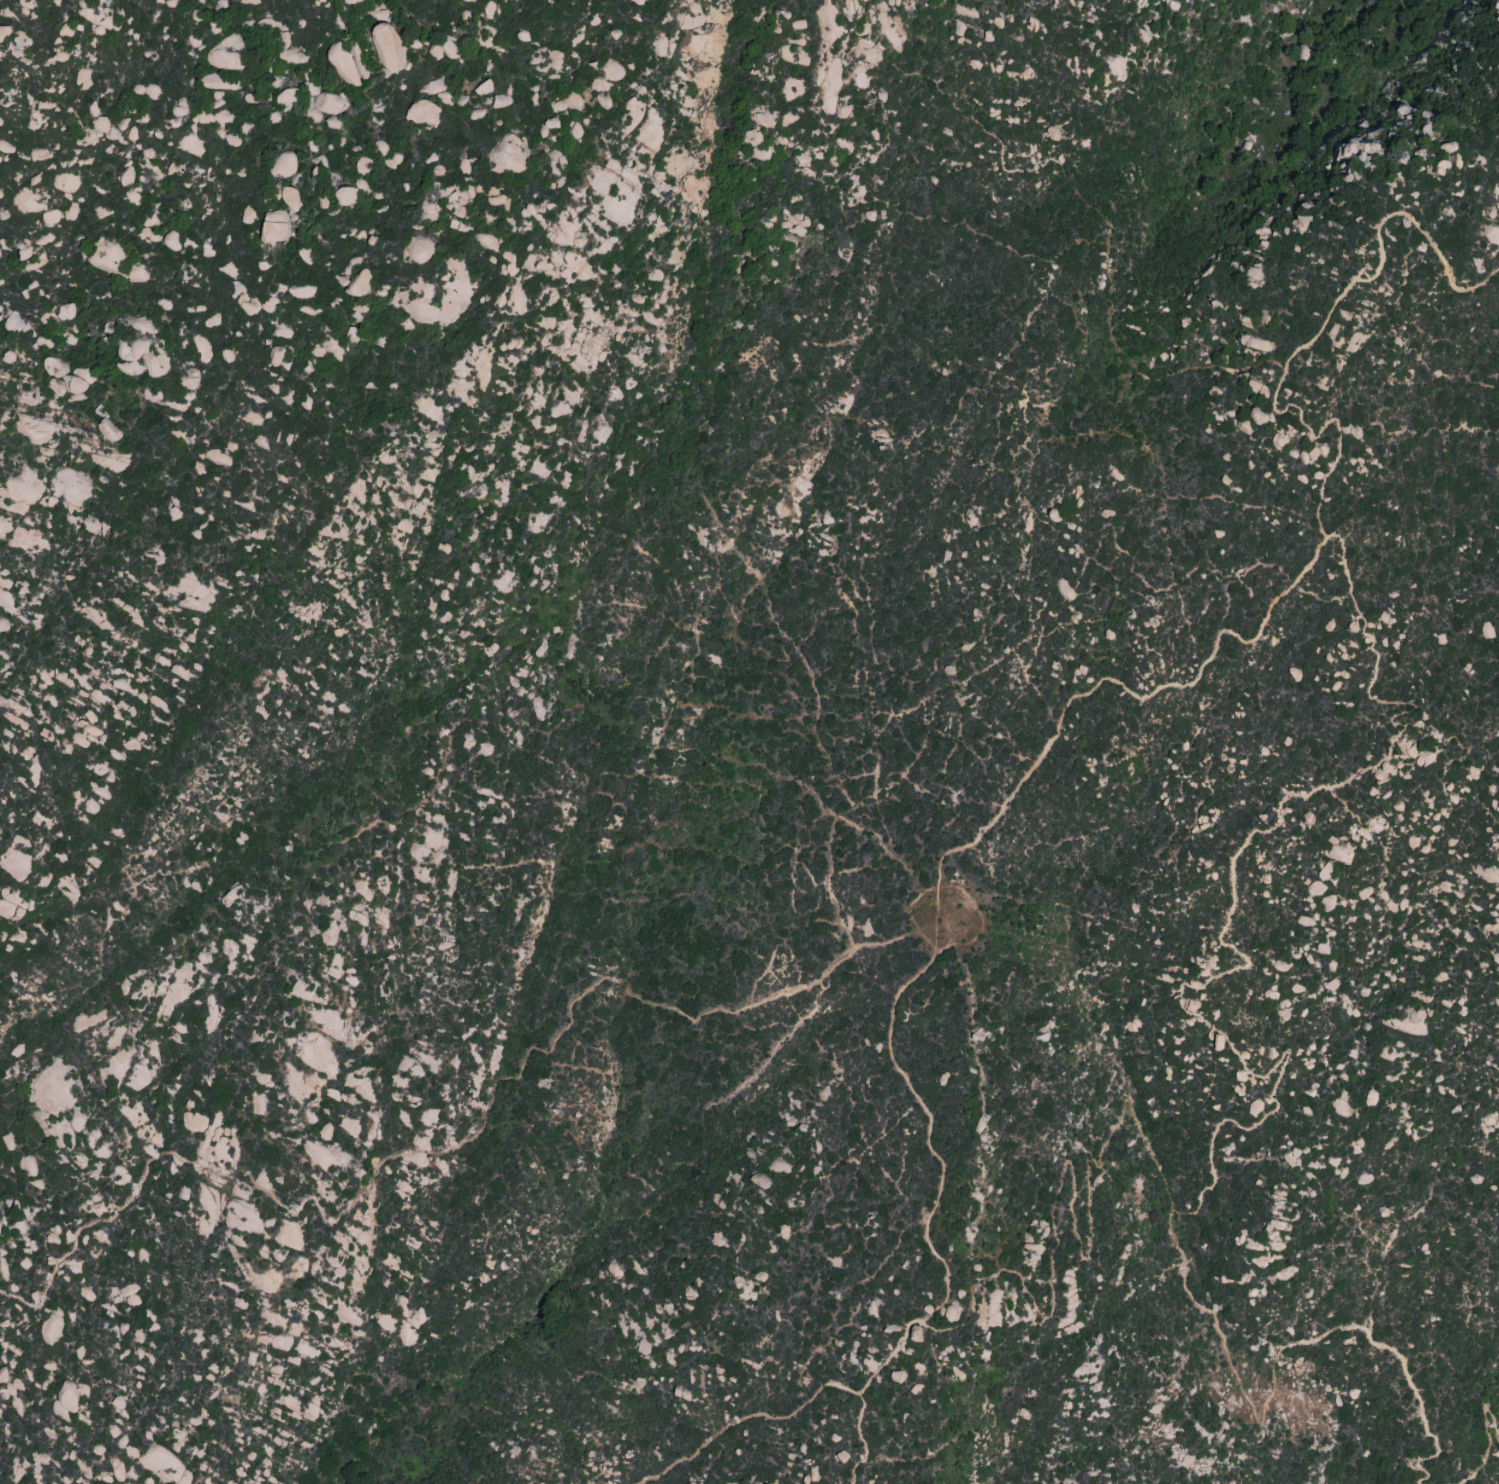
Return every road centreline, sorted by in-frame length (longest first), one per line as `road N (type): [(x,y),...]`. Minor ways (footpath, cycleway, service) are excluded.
road 1 (track): [(980,915),(936,952),(908,914),(918,899),(951,882),(980,915)]

